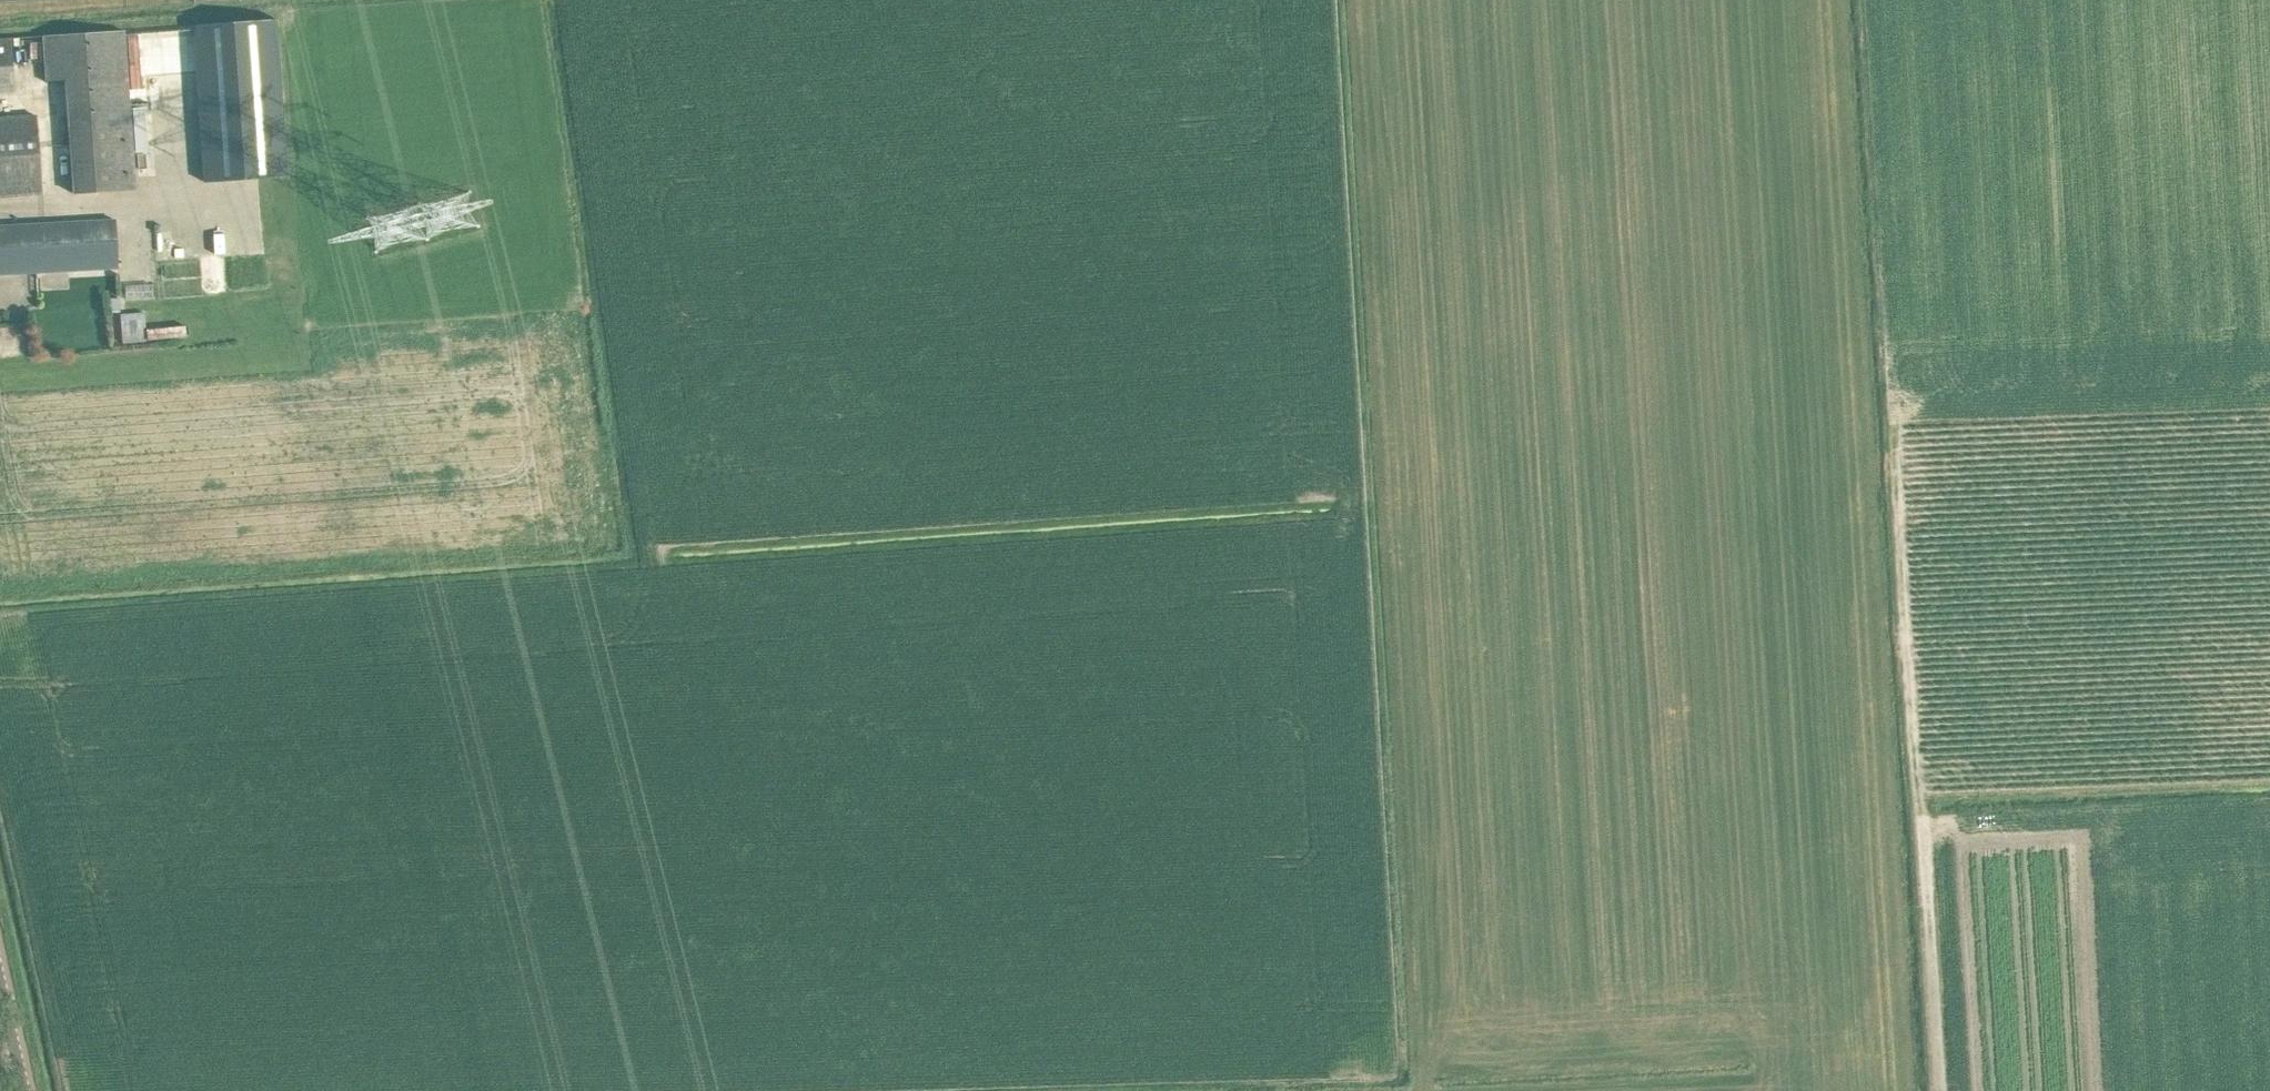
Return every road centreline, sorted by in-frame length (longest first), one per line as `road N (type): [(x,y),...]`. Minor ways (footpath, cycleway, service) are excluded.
road 1 (track): [(1920,812),(1942,1090)]

